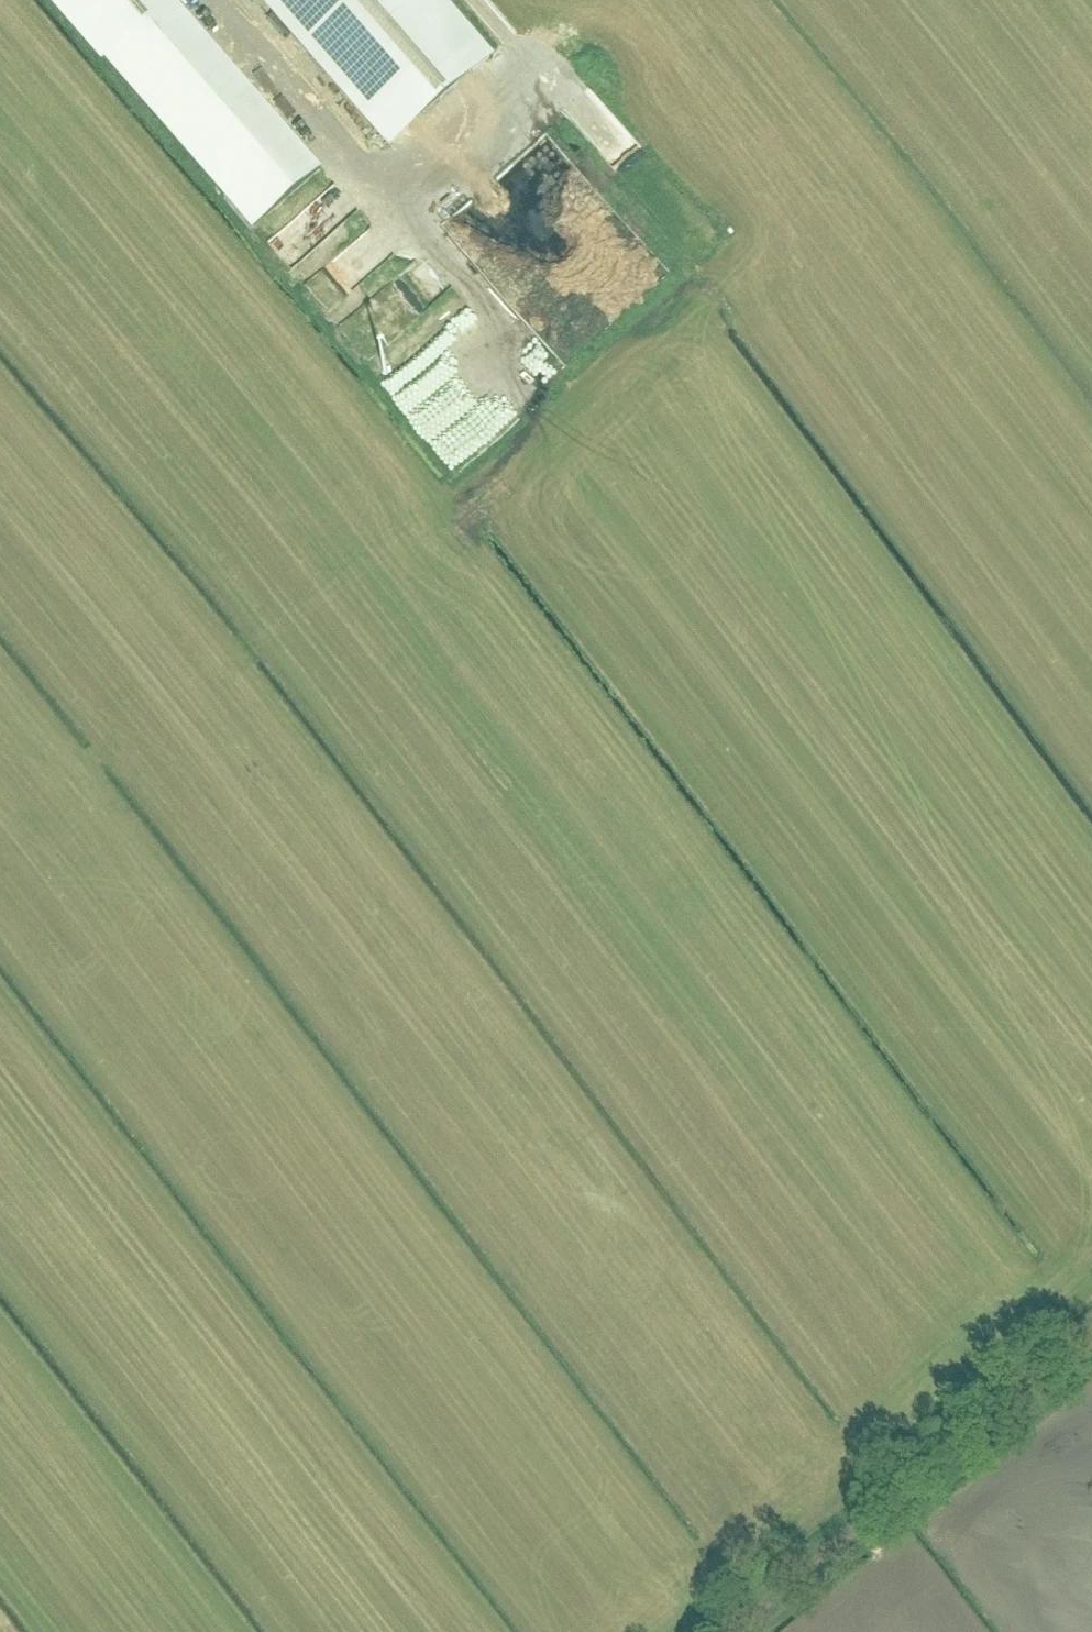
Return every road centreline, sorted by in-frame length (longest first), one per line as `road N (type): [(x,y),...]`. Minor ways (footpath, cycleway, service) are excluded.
road 1 (track): [(726,1631),(1091,1337)]

